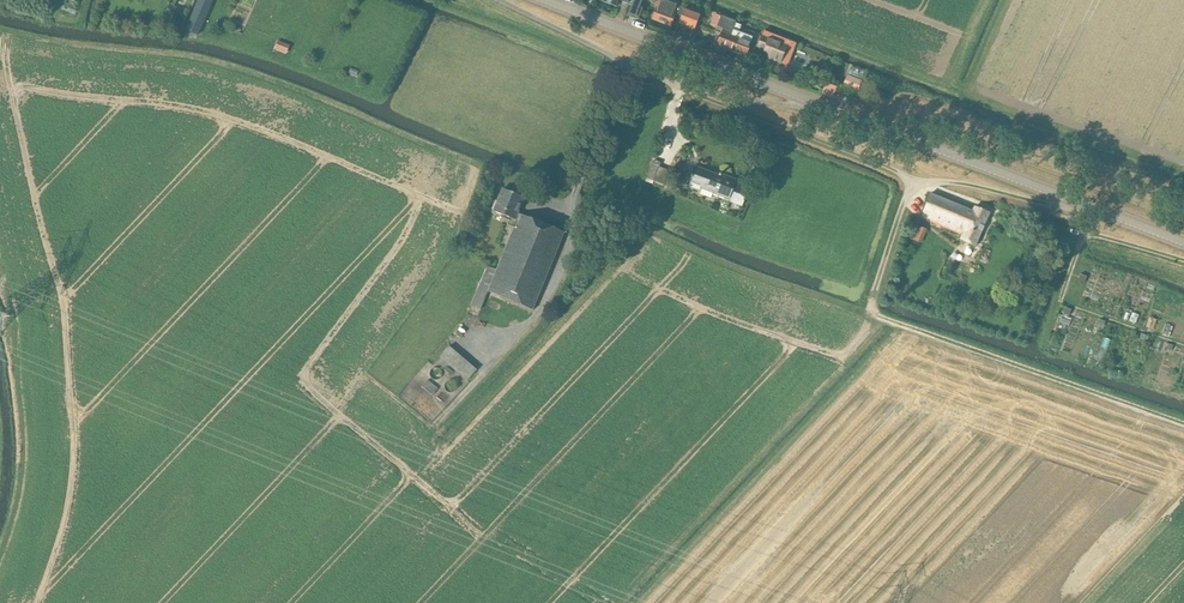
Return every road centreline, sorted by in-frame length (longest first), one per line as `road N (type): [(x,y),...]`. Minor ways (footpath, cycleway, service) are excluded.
road 1 (tertiary): [(1183,241),(542,0)]
road 2 (track): [(1183,424),(874,315),(870,301),(901,208)]
road 3 (track): [(446,0),(575,53)]

